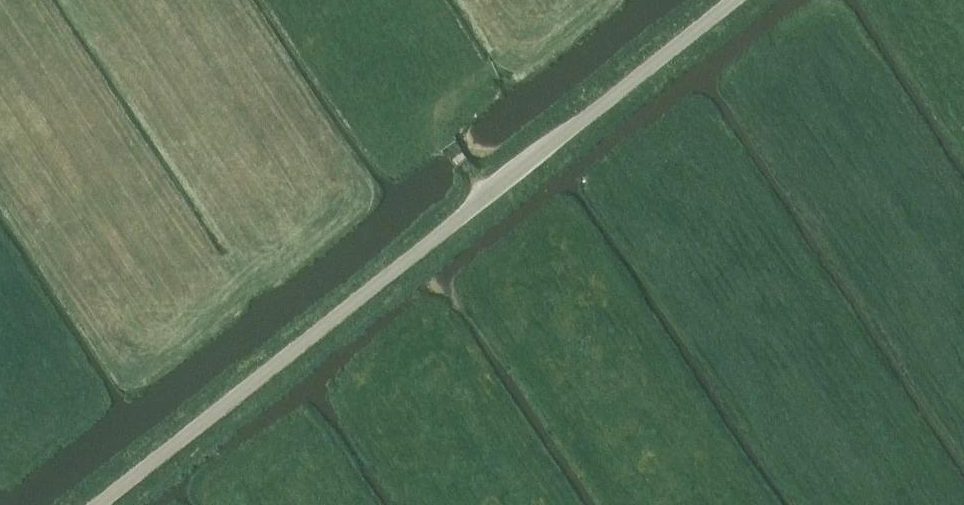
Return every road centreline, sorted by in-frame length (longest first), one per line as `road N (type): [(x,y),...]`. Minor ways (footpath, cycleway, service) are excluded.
road 1 (unclassified): [(102,504),(736,0)]
road 2 (track): [(357,0),(436,124),(589,0)]

